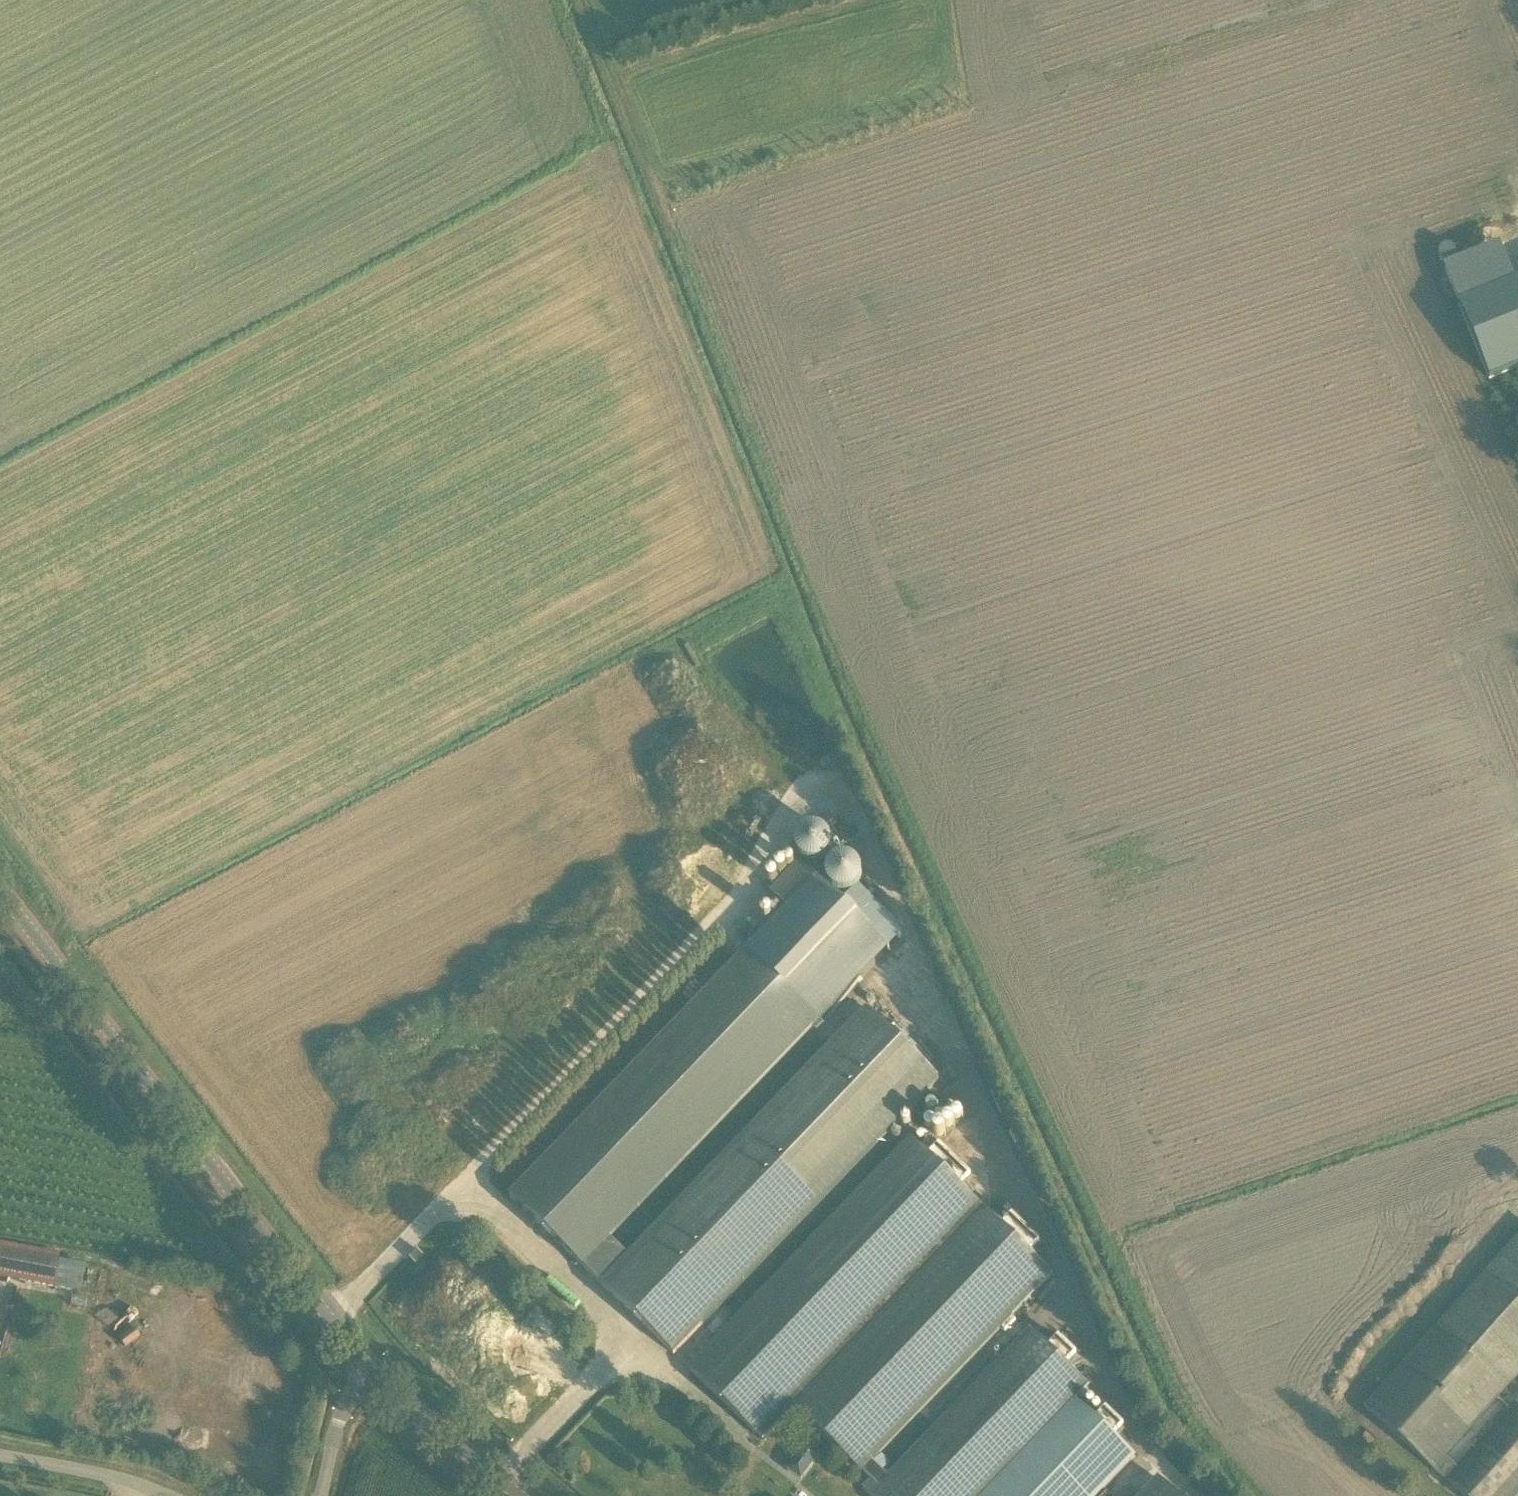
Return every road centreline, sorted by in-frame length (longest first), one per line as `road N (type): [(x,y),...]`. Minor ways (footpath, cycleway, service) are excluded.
road 1 (tertiary): [(344,1350),(0,903)]
road 2 (tertiary): [(518,1495),(445,1442),(344,1350)]
road 3 (unclassified): [(160,1495),(138,1484),(0,1456)]
road 4 (unclassified): [(344,1350),(306,1495)]

